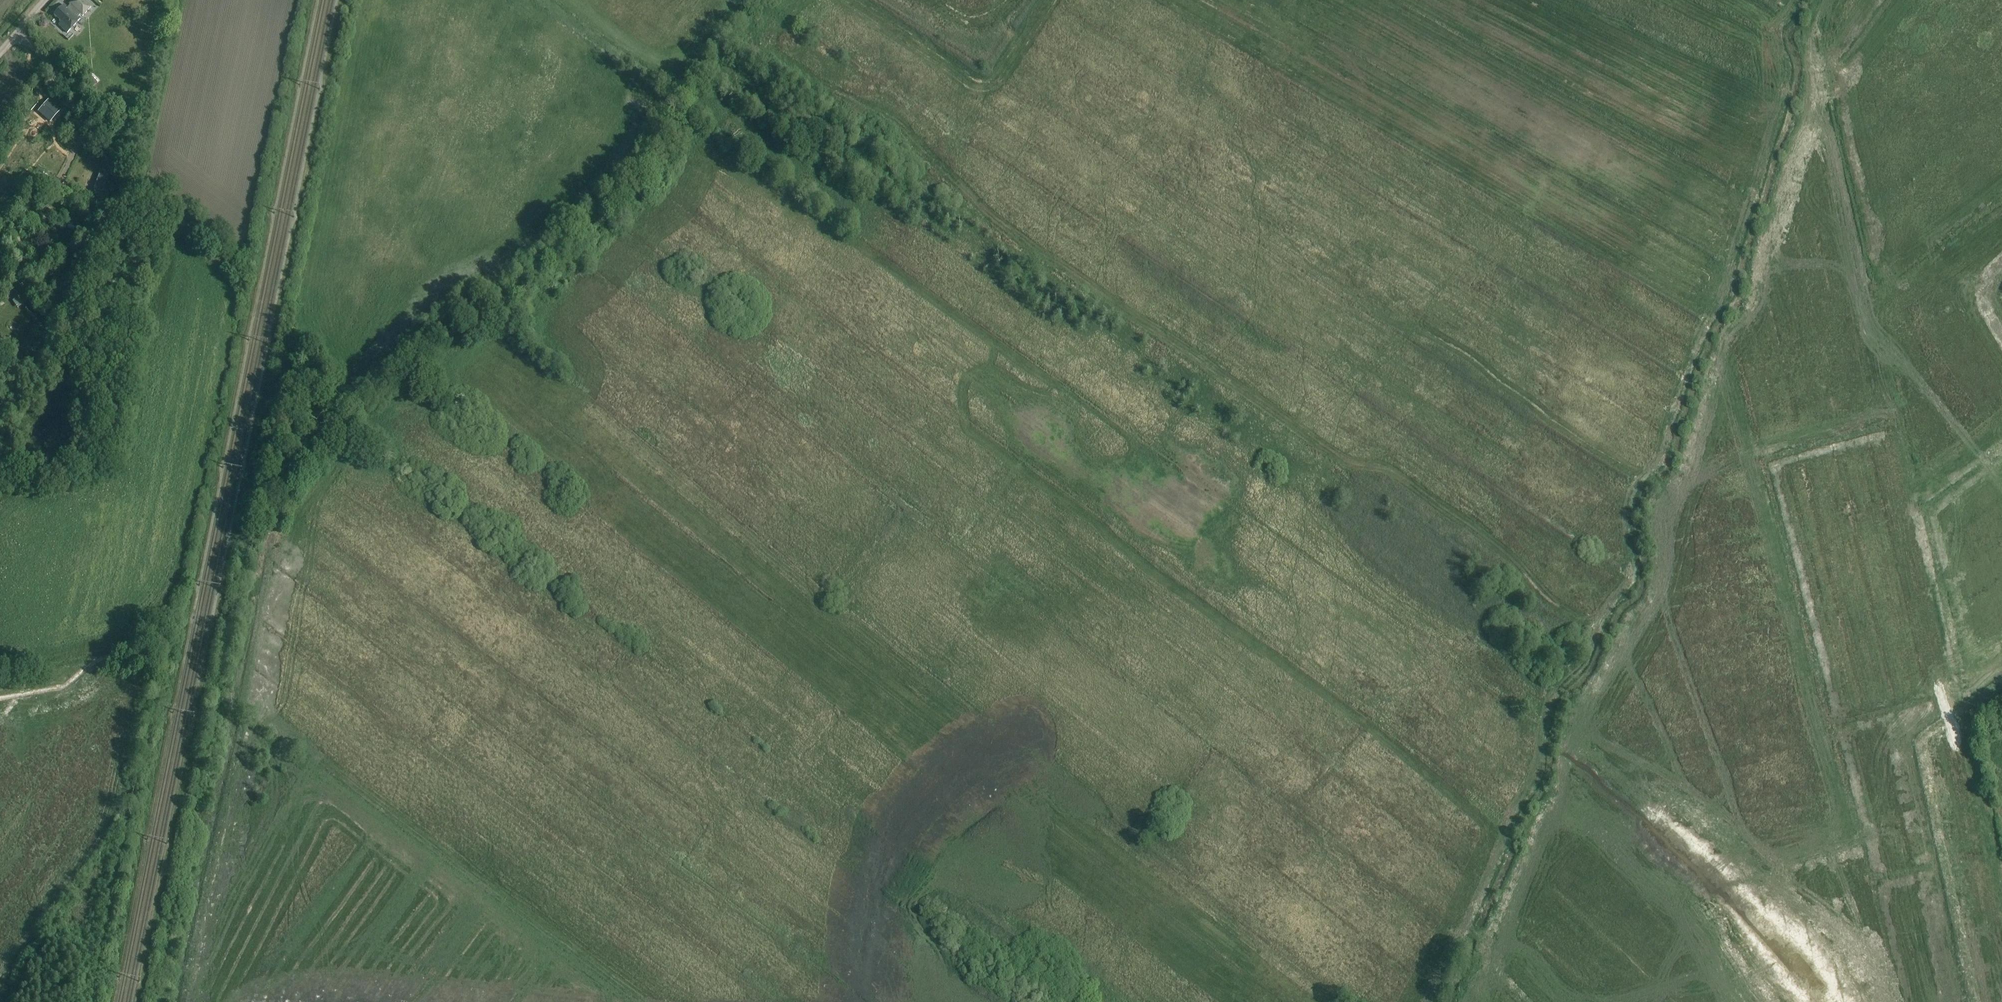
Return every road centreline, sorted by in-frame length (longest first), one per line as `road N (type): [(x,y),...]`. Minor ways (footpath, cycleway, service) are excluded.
road 1 (track): [(1431,1001),(1498,860),(1511,813),(1533,787),(1553,699),(1625,594),(1632,498),(1661,455),(1704,335),(1732,292),(1730,273),(1784,94),(1779,29),(1800,0)]
road 2 (track): [(19,33),(122,170),(238,272)]

